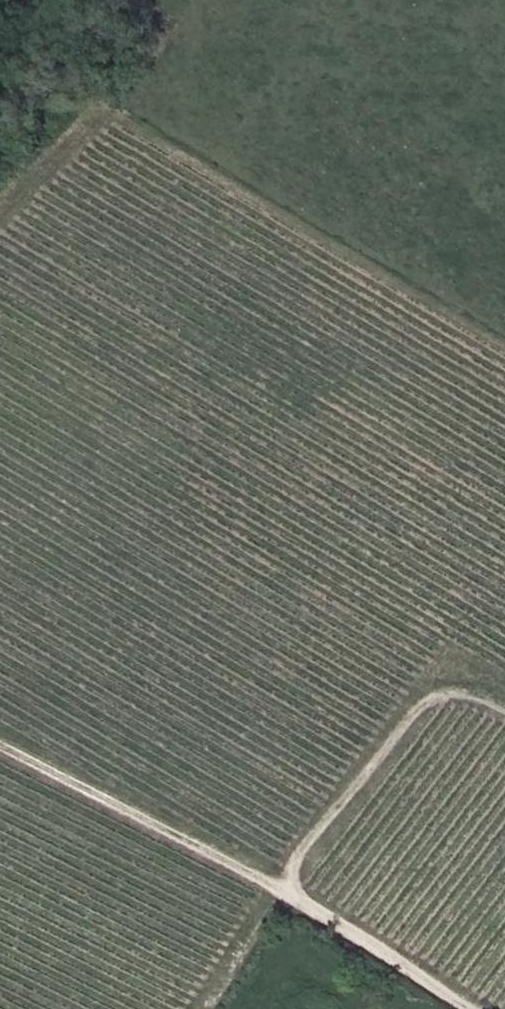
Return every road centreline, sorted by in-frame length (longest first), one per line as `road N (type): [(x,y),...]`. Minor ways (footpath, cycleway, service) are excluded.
road 1 (track): [(471,1008),(306,895),(300,865),(424,708),(447,695),(504,707)]
road 2 (track): [(299,883),(0,741)]

